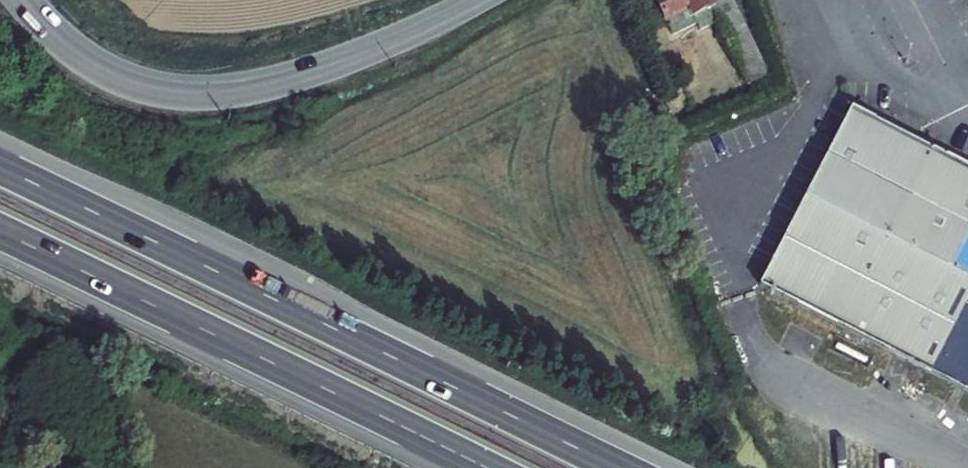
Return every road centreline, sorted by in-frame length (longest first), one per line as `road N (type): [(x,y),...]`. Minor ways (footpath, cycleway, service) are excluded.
road 1 (motorway): [(619,467),(0,166)]
road 2 (motorway): [(0,231),(488,467)]
road 3 (tertiary): [(23,0),(88,62),(132,83),(185,94),(247,89),(314,70),(474,0)]
road 4 (unclassified): [(788,373),(967,463)]

